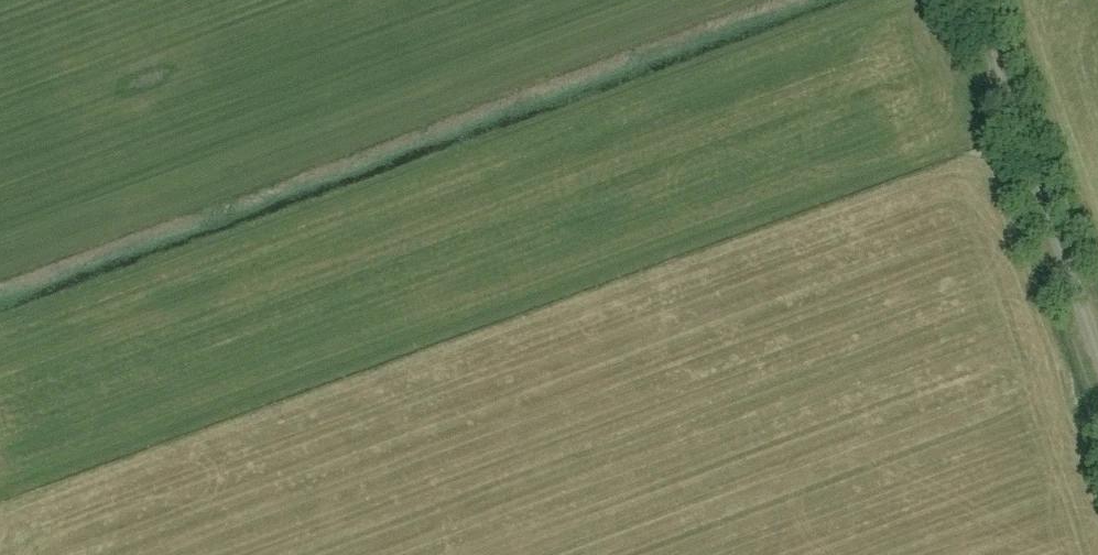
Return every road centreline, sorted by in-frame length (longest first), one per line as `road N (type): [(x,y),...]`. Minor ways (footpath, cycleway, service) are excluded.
road 1 (unclassified): [(1097,370),(966,0)]

